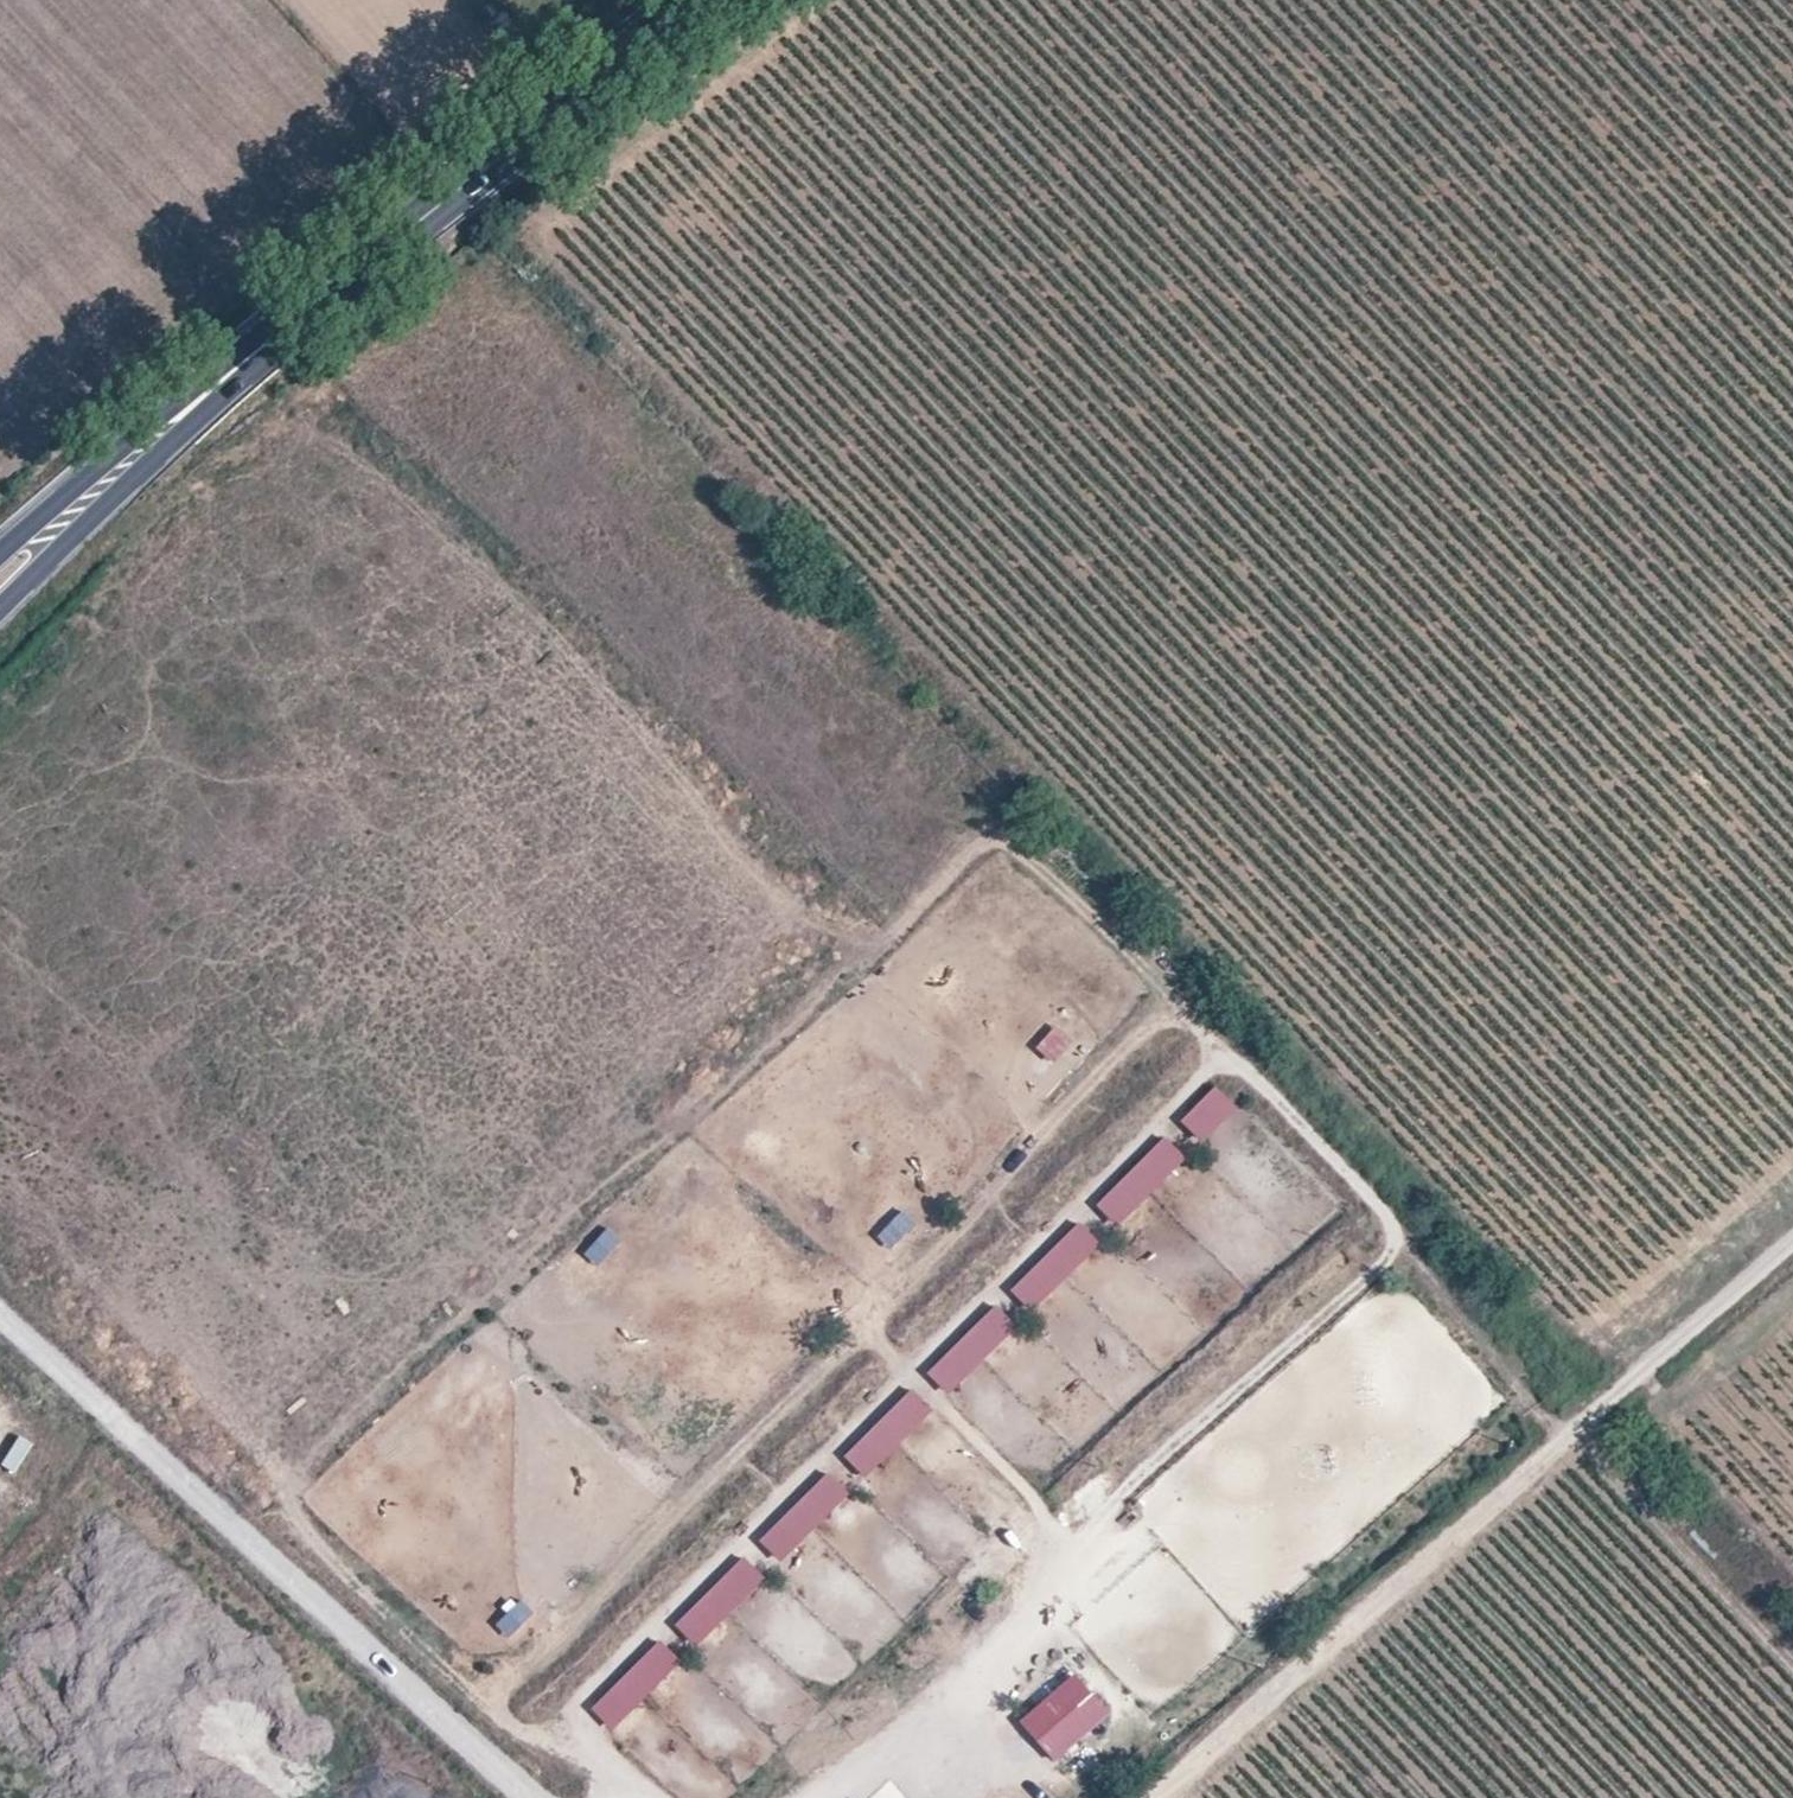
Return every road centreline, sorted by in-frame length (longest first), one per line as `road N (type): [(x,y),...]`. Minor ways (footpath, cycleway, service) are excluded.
road 1 (unclassified): [(1149,1797),(1792,1241)]
road 2 (unclassified): [(0,1315),(521,1797)]
road 3 (primary): [(699,0),(274,337)]
road 4 (primary): [(0,607),(274,337)]
road 5 (primary): [(274,337),(0,571)]

